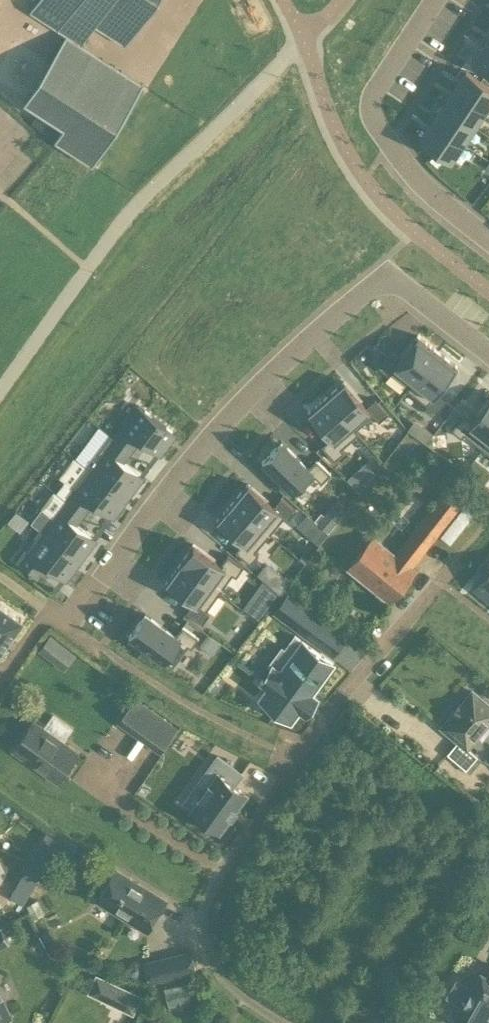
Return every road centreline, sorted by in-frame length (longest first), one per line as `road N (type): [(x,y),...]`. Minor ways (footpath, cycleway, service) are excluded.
road 1 (residential): [(488,355),(387,277),(311,337),(218,431),(68,622)]
road 2 (residential): [(283,1022),(227,983),(213,962),(206,904),(326,713),(439,581)]
road 3 (residential): [(434,0),(375,89),(370,111),(430,191),(488,241)]

